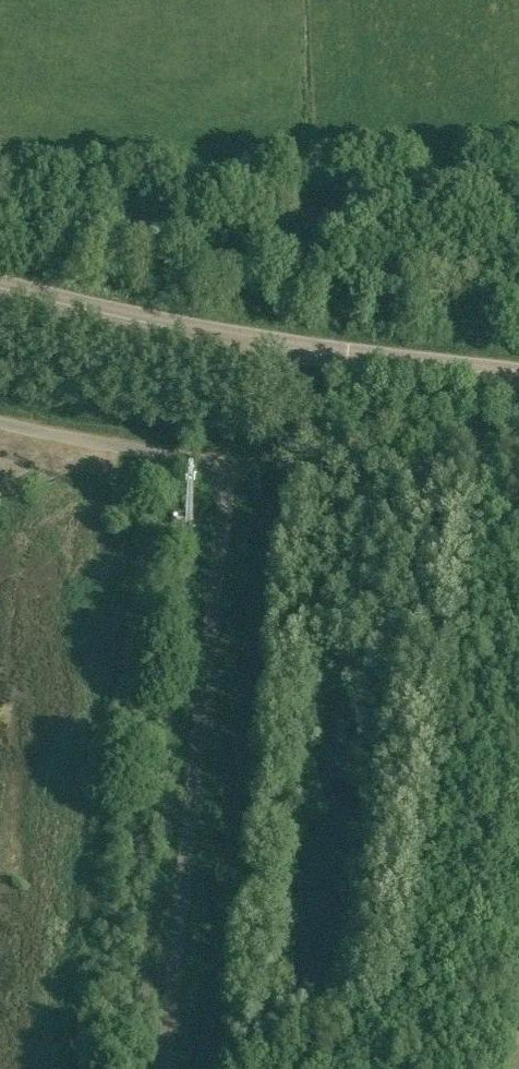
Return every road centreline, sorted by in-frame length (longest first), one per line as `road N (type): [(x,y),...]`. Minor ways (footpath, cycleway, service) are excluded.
road 1 (unclassified): [(163,1068),(228,475),(217,464),(0,420)]
road 2 (tertiary): [(518,375),(220,337)]
road 3 (tertiary): [(220,337),(0,287)]
road 4 (unclassified): [(220,337),(157,348),(0,343)]

